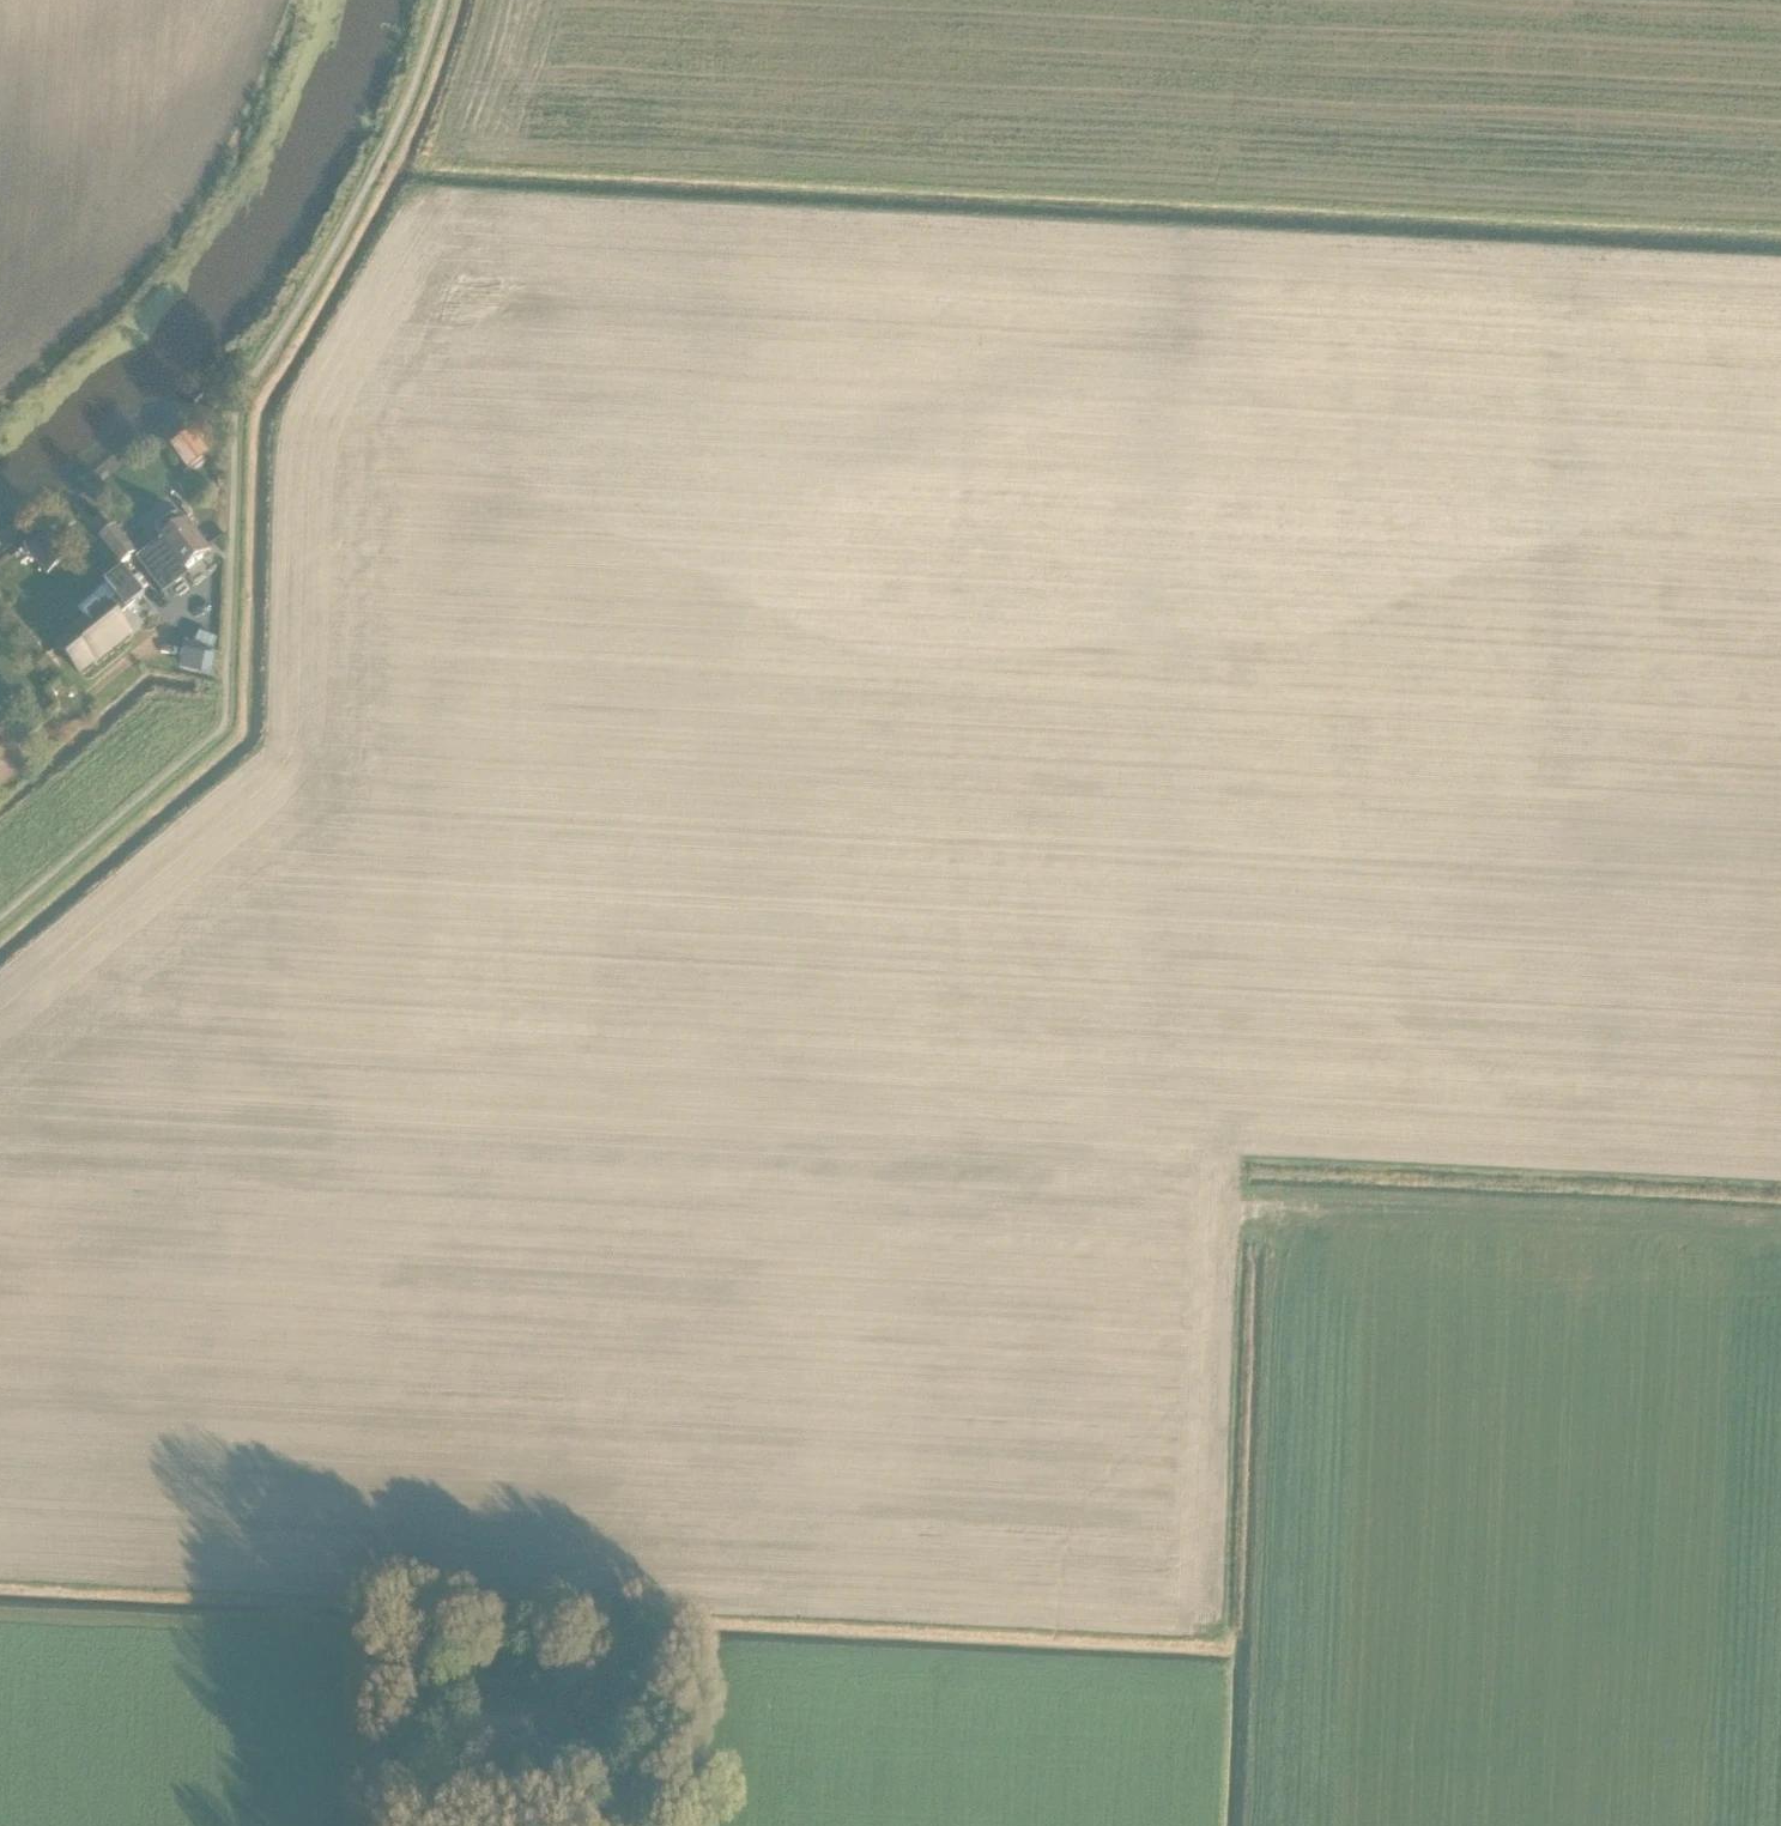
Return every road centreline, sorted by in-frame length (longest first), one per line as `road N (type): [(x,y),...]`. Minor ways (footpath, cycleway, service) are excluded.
road 1 (residential): [(0,771),(205,596)]

